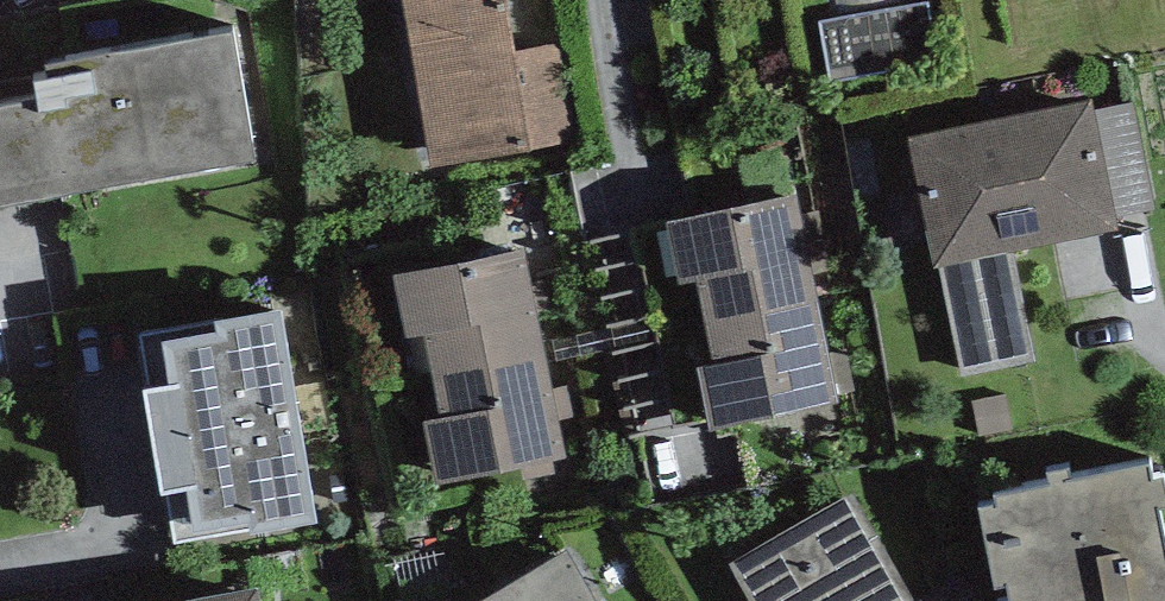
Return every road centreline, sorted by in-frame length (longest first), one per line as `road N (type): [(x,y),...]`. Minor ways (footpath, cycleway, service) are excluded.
road 1 (residential): [(635,172),(606,0)]

